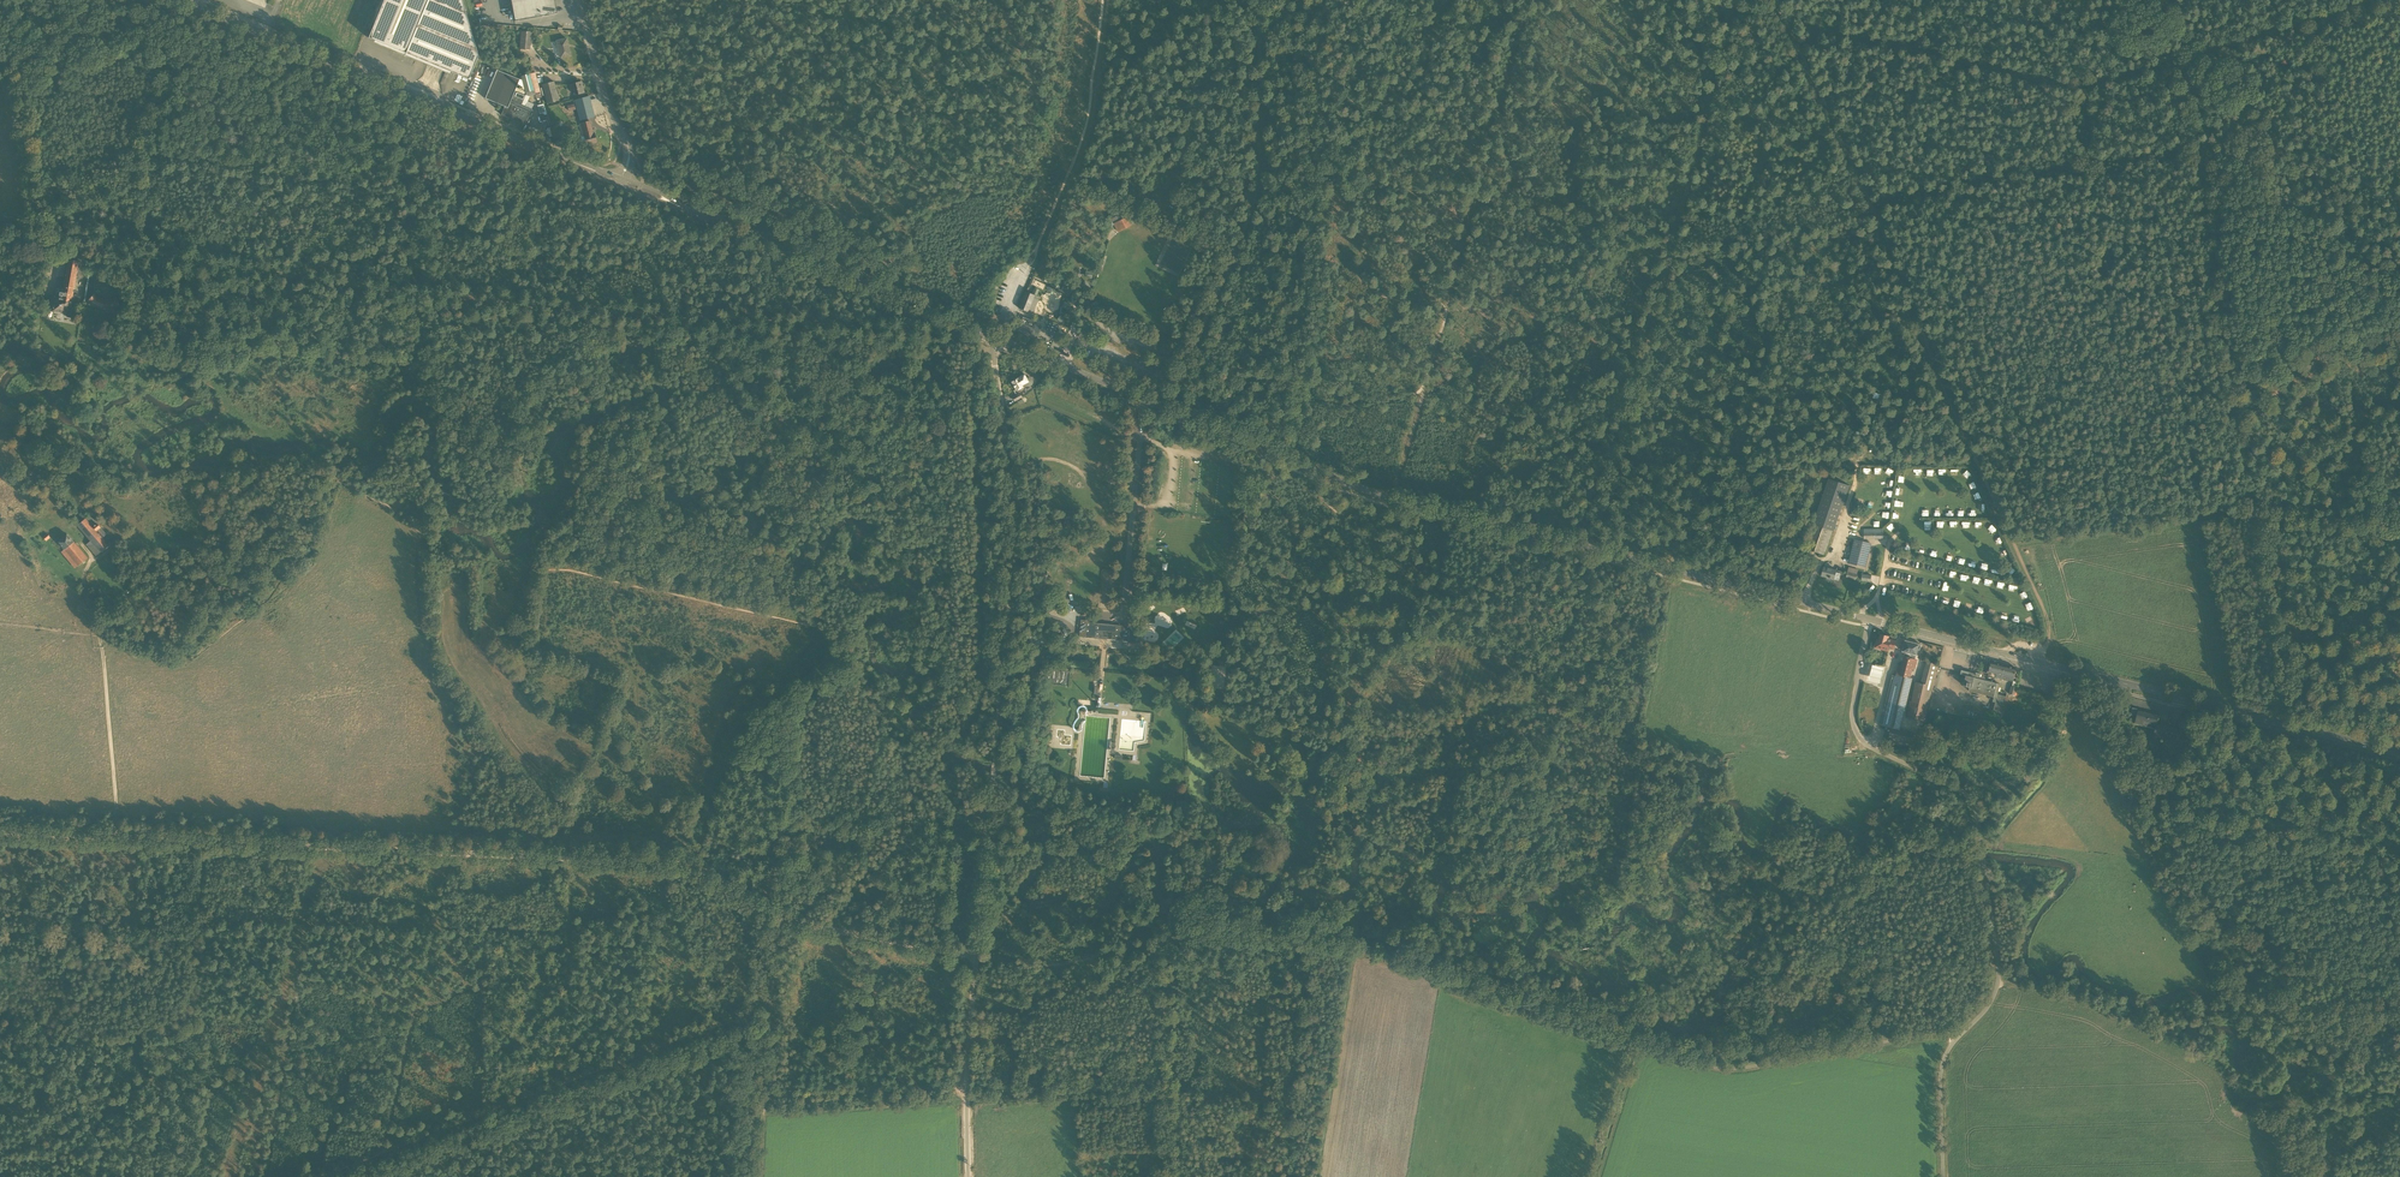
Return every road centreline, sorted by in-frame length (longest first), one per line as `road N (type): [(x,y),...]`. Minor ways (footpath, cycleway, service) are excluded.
road 1 (unclassified): [(977,956),(781,917),(686,864),(0,832)]
road 2 (secondary): [(1871,619),(1393,498),(1000,340)]
road 3 (track): [(569,930),(201,915),(195,1007),(181,1026),(0,1035)]
road 4 (unclassified): [(1944,1176),(1943,1064),(1989,1006),(1998,968),(1971,802),(1872,747),(1855,729),(1871,619)]
road 5 (unclassified): [(977,956),(1016,525),(995,362),(1000,340)]
road 6 (track): [(2375,517),(2252,513),(2178,64)]
road 7 (track): [(1421,970),(1722,1069),(1962,1033)]
road 8 (track): [(1976,461),(1782,22)]
road 9 (secondary): [(620,181),(181,0)]
road 10 (track): [(319,1176),(734,1020)]
road 11 (track): [(185,263),(416,296),(614,310)]
road 12 (secondary): [(1000,340),(620,181)]
road 13 (track): [(731,1047),(386,1176)]
road 14 (track): [(1259,8),(1256,192),(1186,361)]
road 15 (track): [(1824,31),(2079,91),(2178,64)]
road 16 (secondary): [(2062,667),(2399,754)]
road 17 (track): [(638,312),(970,340)]
road 18 (track): [(1588,557),(1672,246)]
road 19 (track): [(1672,246),(1363,170)]
road 20 (track): [(1528,0),(1446,303)]
road 21 (track): [(383,1152),(452,854)]
road 22 (track): [(878,289),(847,0)]
road 23 (track): [(0,1168),(161,1134),(171,1029)]
road 24 (track): [(1091,89),(1084,135),(1000,340)]
road 25 (track): [(267,1176),(305,920)]
road 26 (track): [(1168,941),(1307,939),(1421,970)]
road 27 (track): [(1672,246),(1733,8)]
road 28 (unclassified): [(42,242),(23,93),(24,0)]
road 29 (track): [(2015,545),(2252,513)]
road 30 (track): [(748,235),(714,0)]
road 31 (track): [(1169,1176),(1168,941)]
road 32 (track): [(2037,668),(2049,635),(2046,615),(1976,461)]
road 33 (unclassified): [(969,1176),(977,956)]
road 34 (track): [(2178,64),(2378,0)]
road 35 (track): [(100,637),(118,838)]
road 36 (track): [(967,1086),(766,1095)]
road 37 (secondary): [(2062,667),(1871,619)]
road 38 (track): [(977,956),(1048,968),(1168,941)]
road 39 (unclassified): [(620,181),(629,151),(609,110),(579,0)]
road 40 (track): [(667,862),(651,1049)]
road 41 (track): [(0,236),(185,263)]
road 42 (track): [(484,1112),(484,928)]
road 43 (track): [(1671,569),(1637,723)]
road 44 (track): [(730,1176),(734,1020)]
road 45 (track): [(1636,1041),(1591,1176)]
road 46 (track): [(2017,0),(2137,75)]
road 47 (track): [(1637,723),(1654,776),(1637,850)]
road 48 (track): [(1423,389),(1390,507)]

